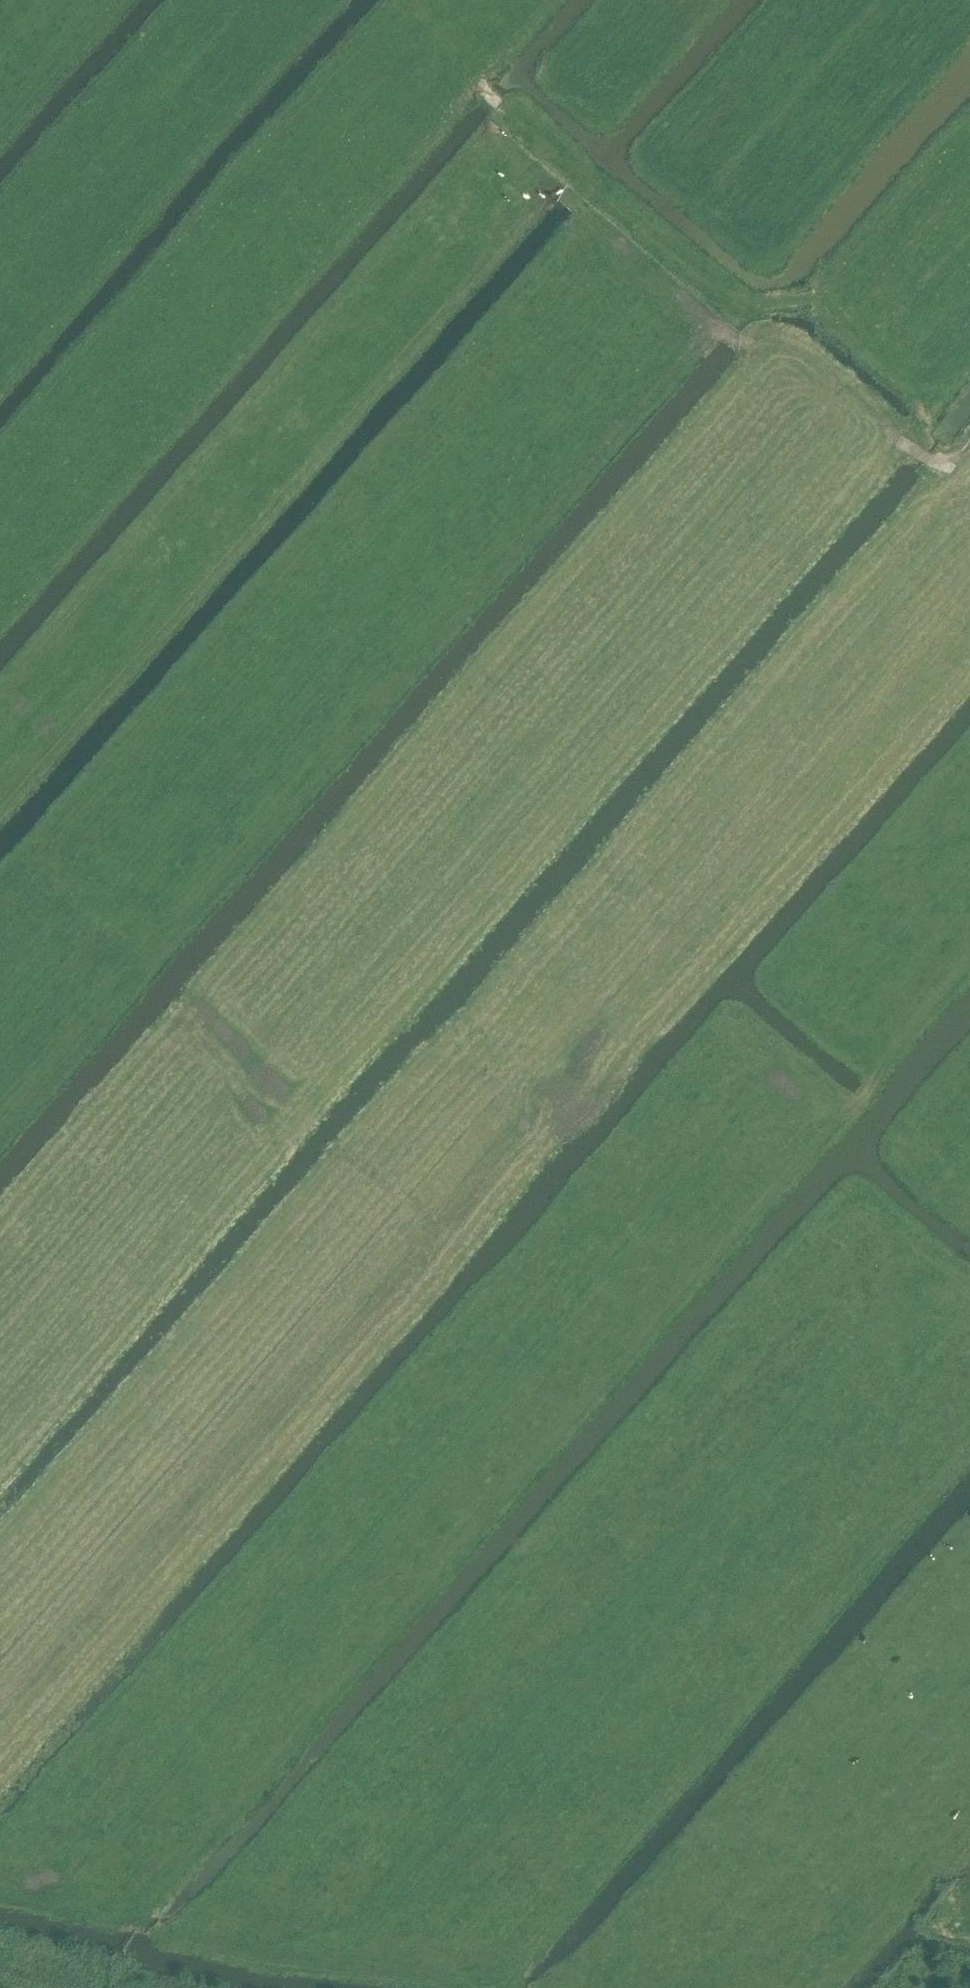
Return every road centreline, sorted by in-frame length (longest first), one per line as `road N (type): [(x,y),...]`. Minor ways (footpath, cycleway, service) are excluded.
road 1 (track): [(969,448),(950,471),(749,348),(479,86),(418,0)]

